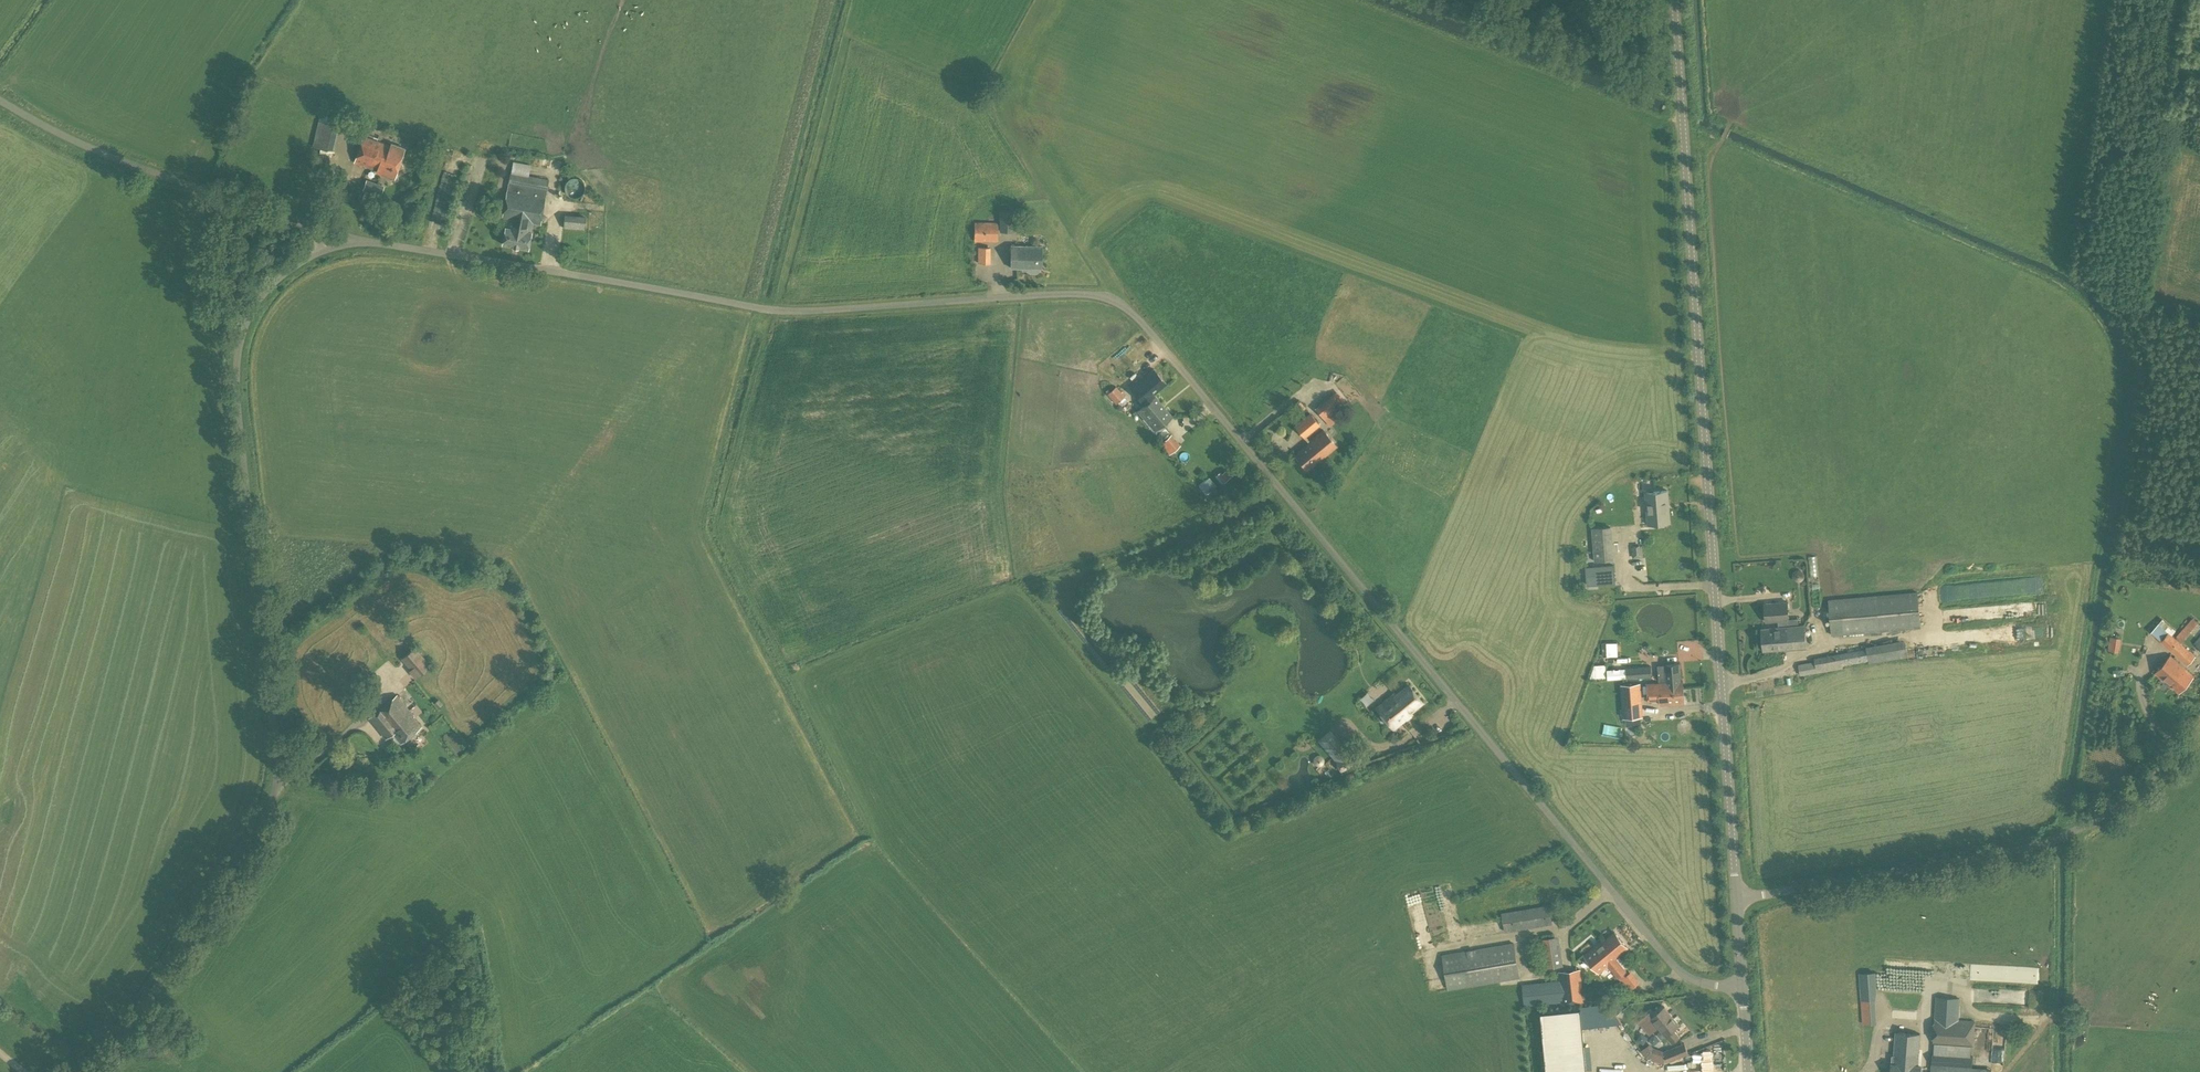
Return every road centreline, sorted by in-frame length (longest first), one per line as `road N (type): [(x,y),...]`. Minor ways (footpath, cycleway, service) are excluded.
road 1 (unclassified): [(1742,987),(1699,982),(1669,961),(1119,303),(1084,293),(774,310),(366,240)]
road 2 (unclassified): [(83,1071),(134,1020),(274,792),(237,360),(267,288),(323,249)]
road 3 (tertiary): [(1737,899),(1673,0)]
road 4 (unclassified): [(2199,728),(2132,794),(2071,832),(2000,853),(1737,899)]
road 5 (unclassified): [(315,227),(55,134),(0,100)]

